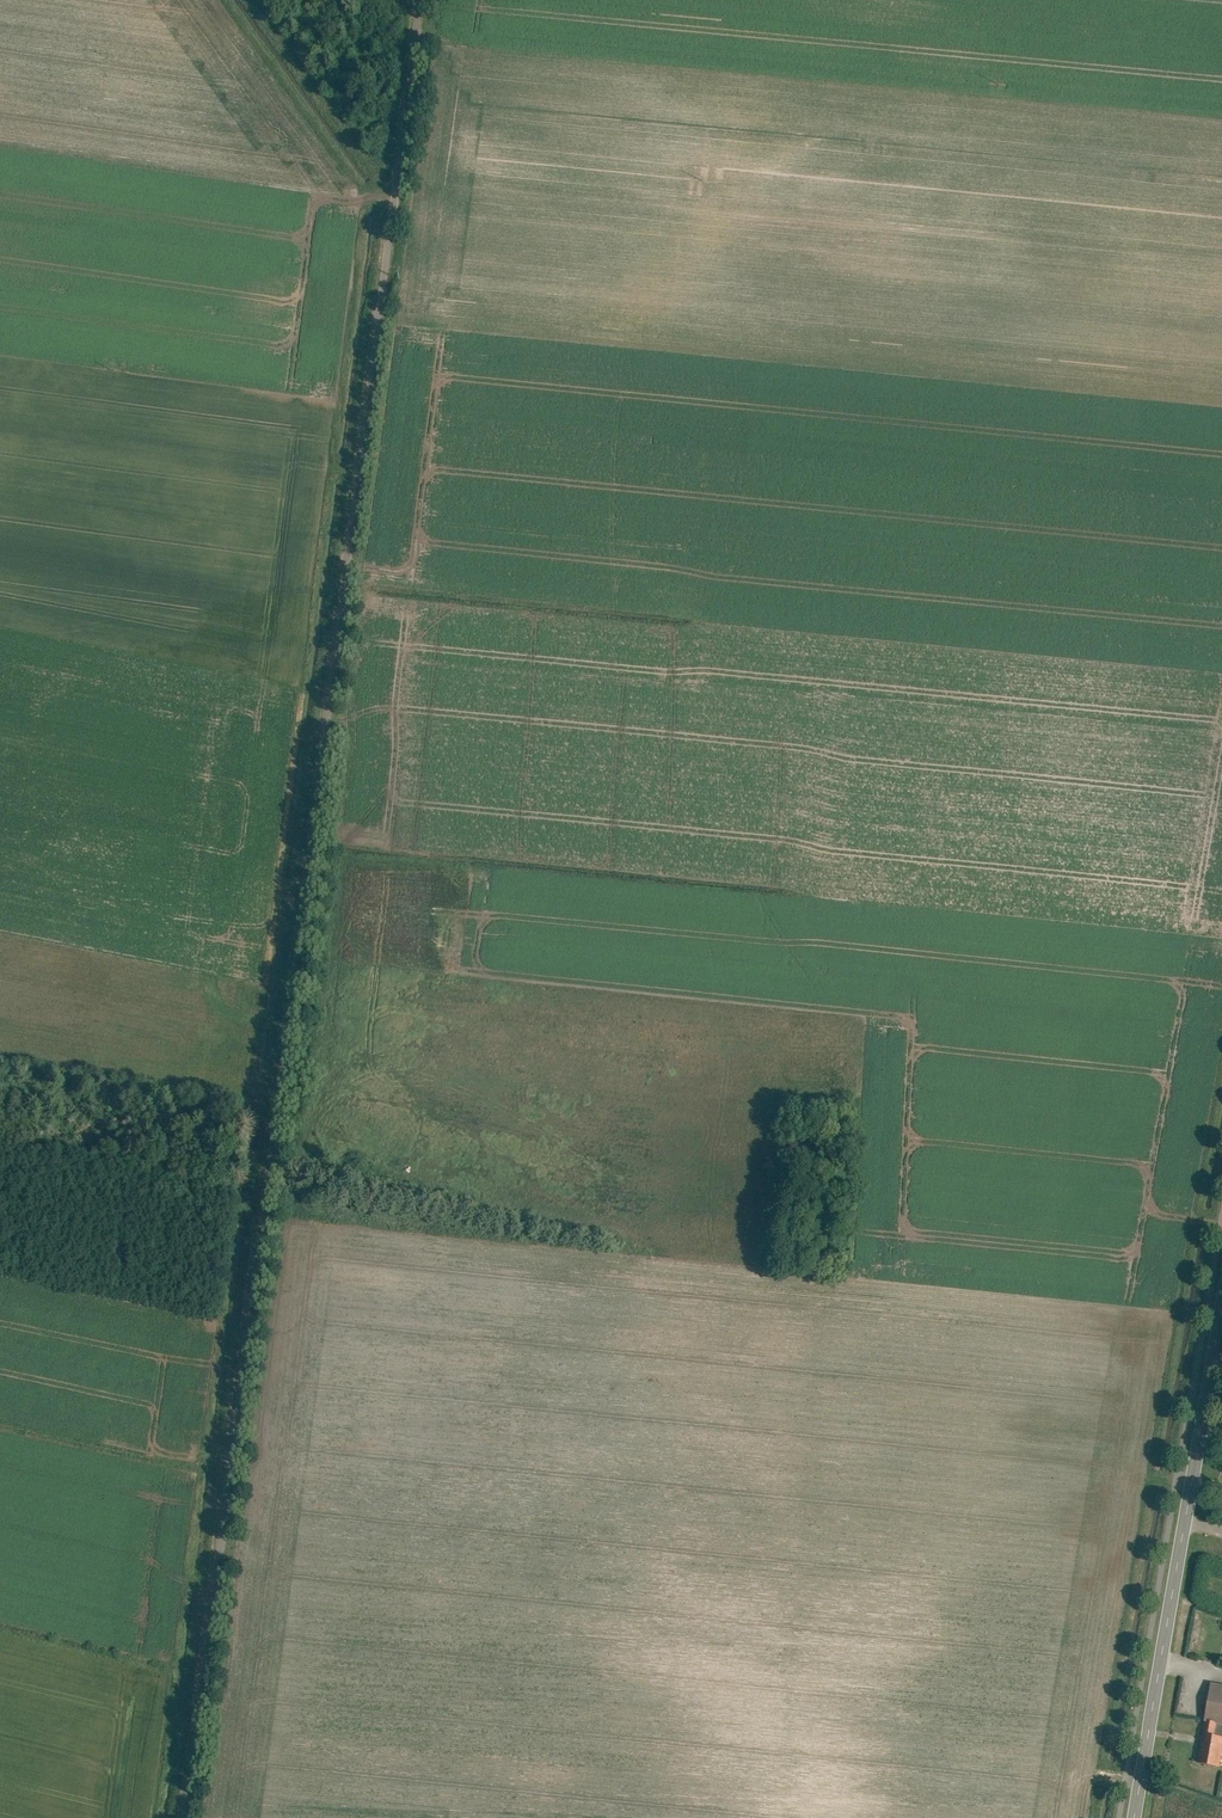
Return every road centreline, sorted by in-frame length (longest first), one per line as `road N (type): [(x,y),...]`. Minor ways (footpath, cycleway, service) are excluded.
road 1 (unclassified): [(409,0),(172,1817)]
road 2 (tertiary): [(1221,1298),(1134,1817)]

